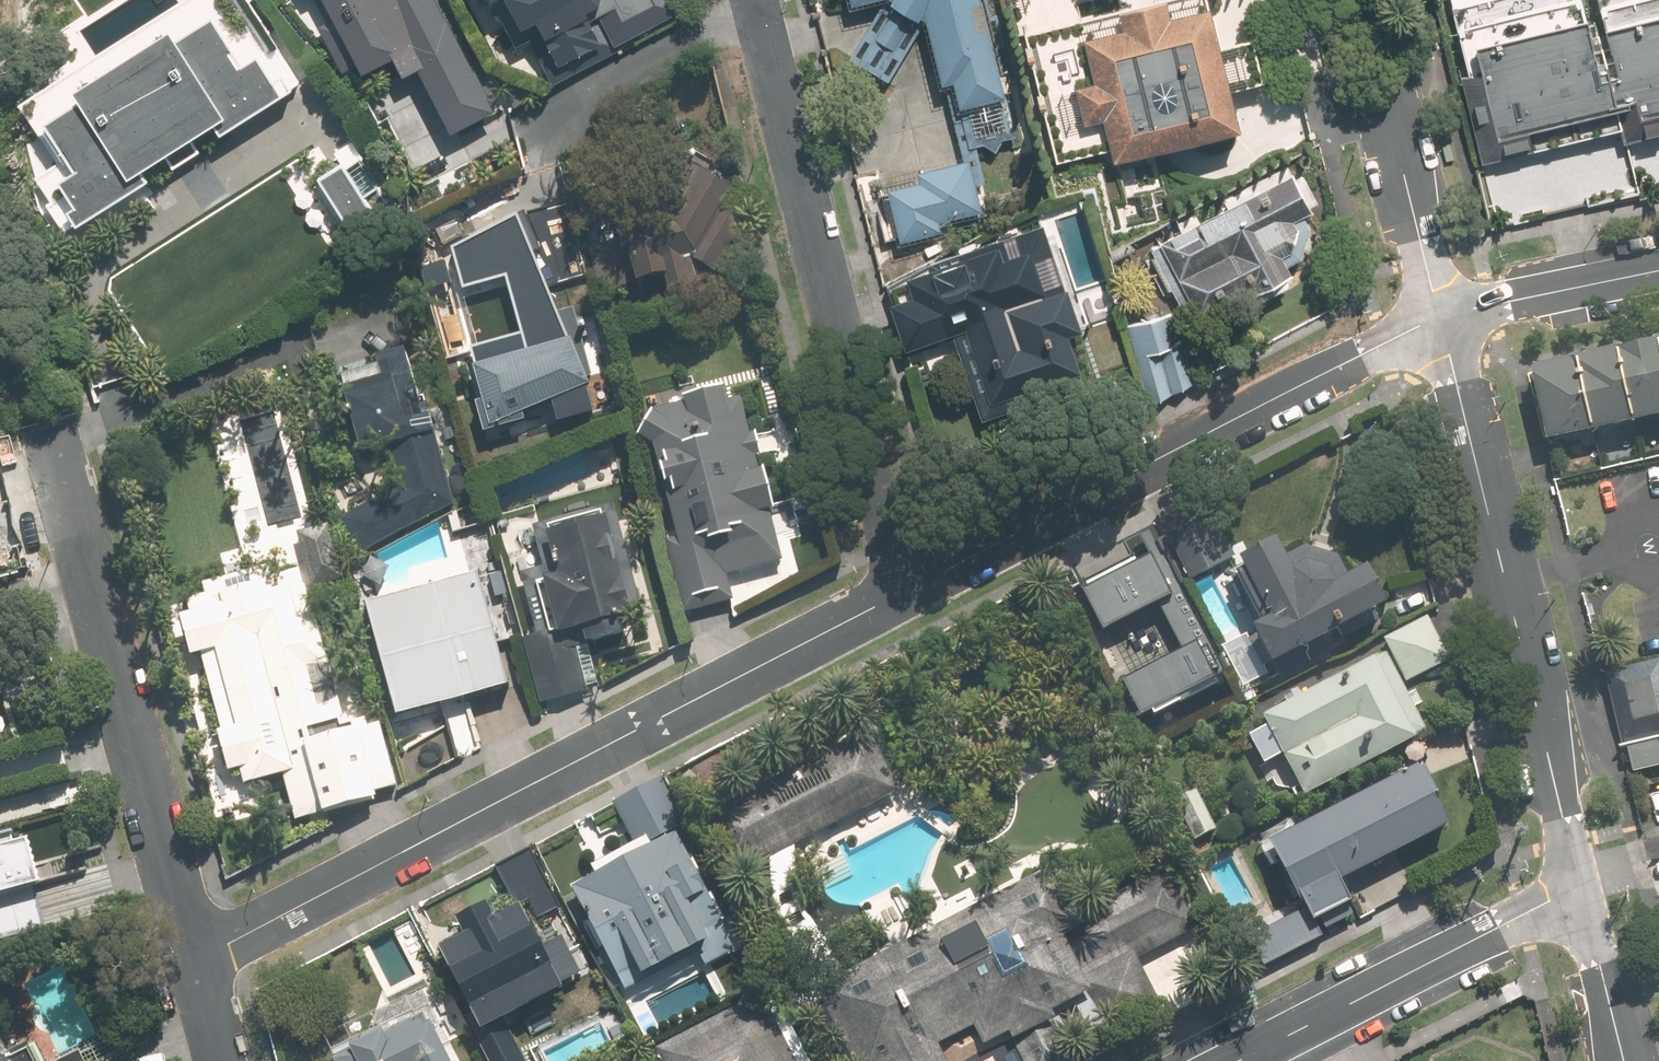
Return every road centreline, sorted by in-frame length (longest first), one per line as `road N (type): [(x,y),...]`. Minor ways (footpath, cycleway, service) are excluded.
road 1 (residential): [(194,958),(892,594)]
road 2 (residential): [(892,594),(1441,320)]
road 3 (residential): [(892,594),(751,3)]
road 4 (tertiary): [(1578,883),(1441,320)]
road 5 (residential): [(194,958),(50,446)]
road 6 (residential): [(1232,1060),(1578,883)]
road 7 (residential): [(1441,320),(1380,77)]
road 8 (tertiary): [(1658,273),(1441,320)]
road 9 (residential): [(751,3),(564,109)]
road 10 (tertiary): [(1622,1060),(1578,883)]

